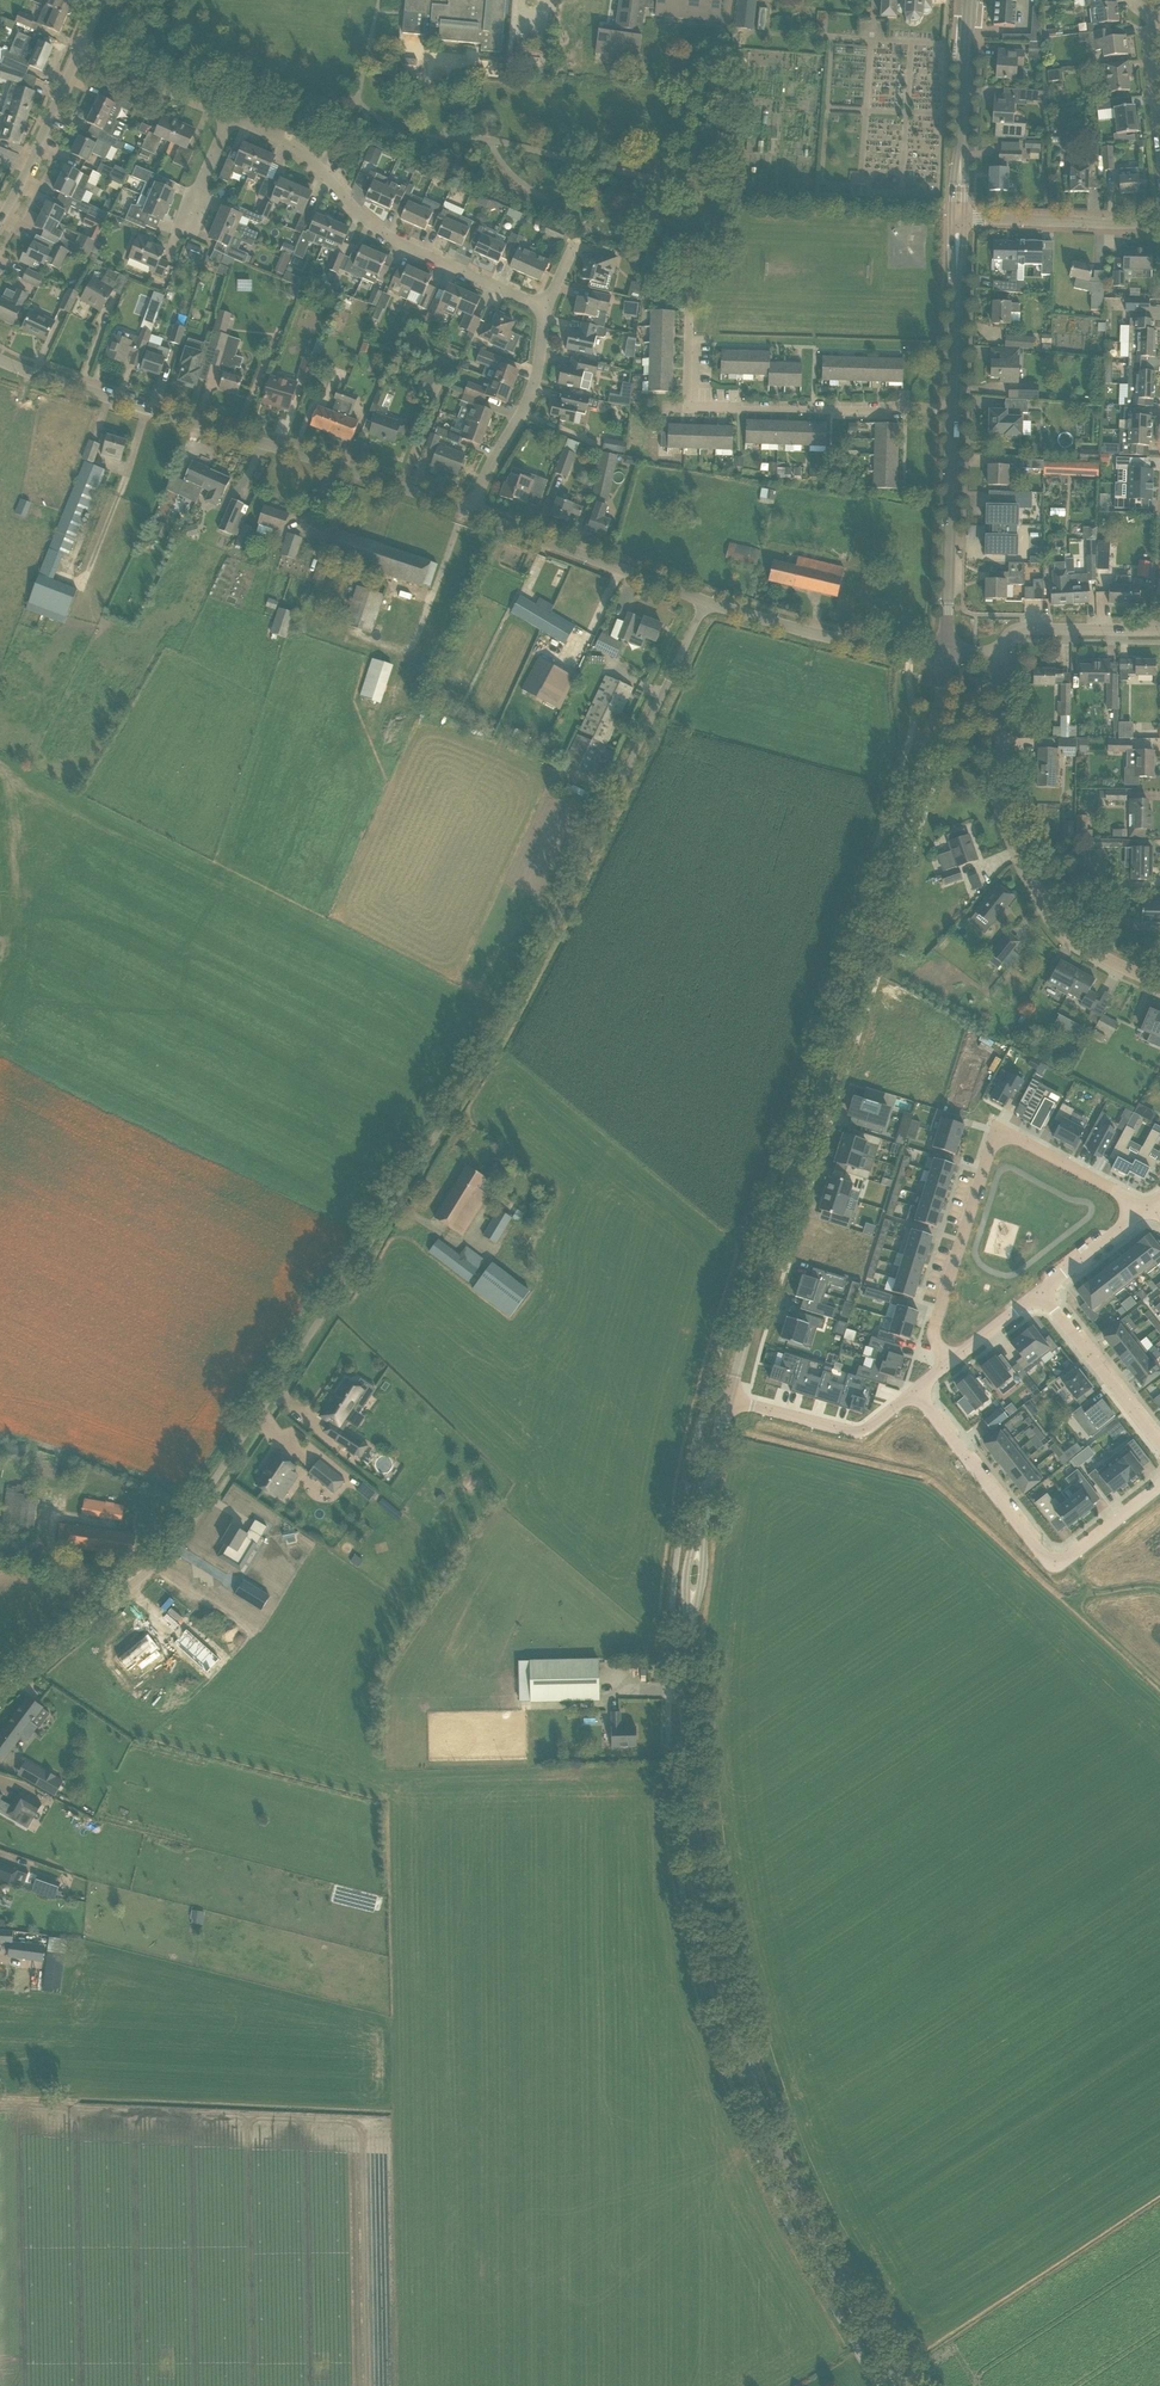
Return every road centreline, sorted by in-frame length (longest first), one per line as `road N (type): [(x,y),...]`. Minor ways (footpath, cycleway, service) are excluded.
road 1 (unclassified): [(0,1693),(173,1547),(500,1033),(656,707)]
road 2 (unclassified): [(903,2385),(789,2177),(736,2032),(697,1855),(691,1616)]
road 3 (residential): [(728,1398),(936,722),(945,655)]
road 4 (residential): [(473,518),(0,359)]
road 5 (residential): [(1145,1208),(1018,1138),(994,1137),(934,1325),(950,1364)]
road 6 (residential): [(1159,980),(1105,958),(1043,898),(1000,792),(997,651)]
road 7 (residential): [(230,119),(289,143),(379,232),(543,307)]
road 8 (residential): [(953,410),(686,407),(690,310)]
road 9 (residential): [(1159,1484),(1054,1569),(918,1389)]
road 10 (residential): [(706,601),(473,518)]
road 11 (residential): [(945,655),(862,646),(706,601)]
road 12 (residential): [(945,655),(953,410)]
road 13 (residential): [(473,518),(531,401),(543,307)]
road 14 (residential): [(960,221),(967,0)]
road 15 (residential): [(918,1389),(857,1431),(728,1398)]
road 16 (residential): [(960,221),(1159,220)]
road 17 (residential): [(1159,1447),(1041,1288)]
road 18 (residential): [(953,410),(960,221)]
road 19 (residential): [(0,216),(75,57)]
road 20 (residential): [(997,651),(1030,627),(1159,630)]
road 21 (residential): [(75,57),(230,119)]
road 22 (unclassified): [(699,1538),(728,1398)]
road 23 (residential): [(1159,148),(1146,47),(1147,29),(1159,16)]
road 24 (residential): [(1145,1208),(1041,1288)]

